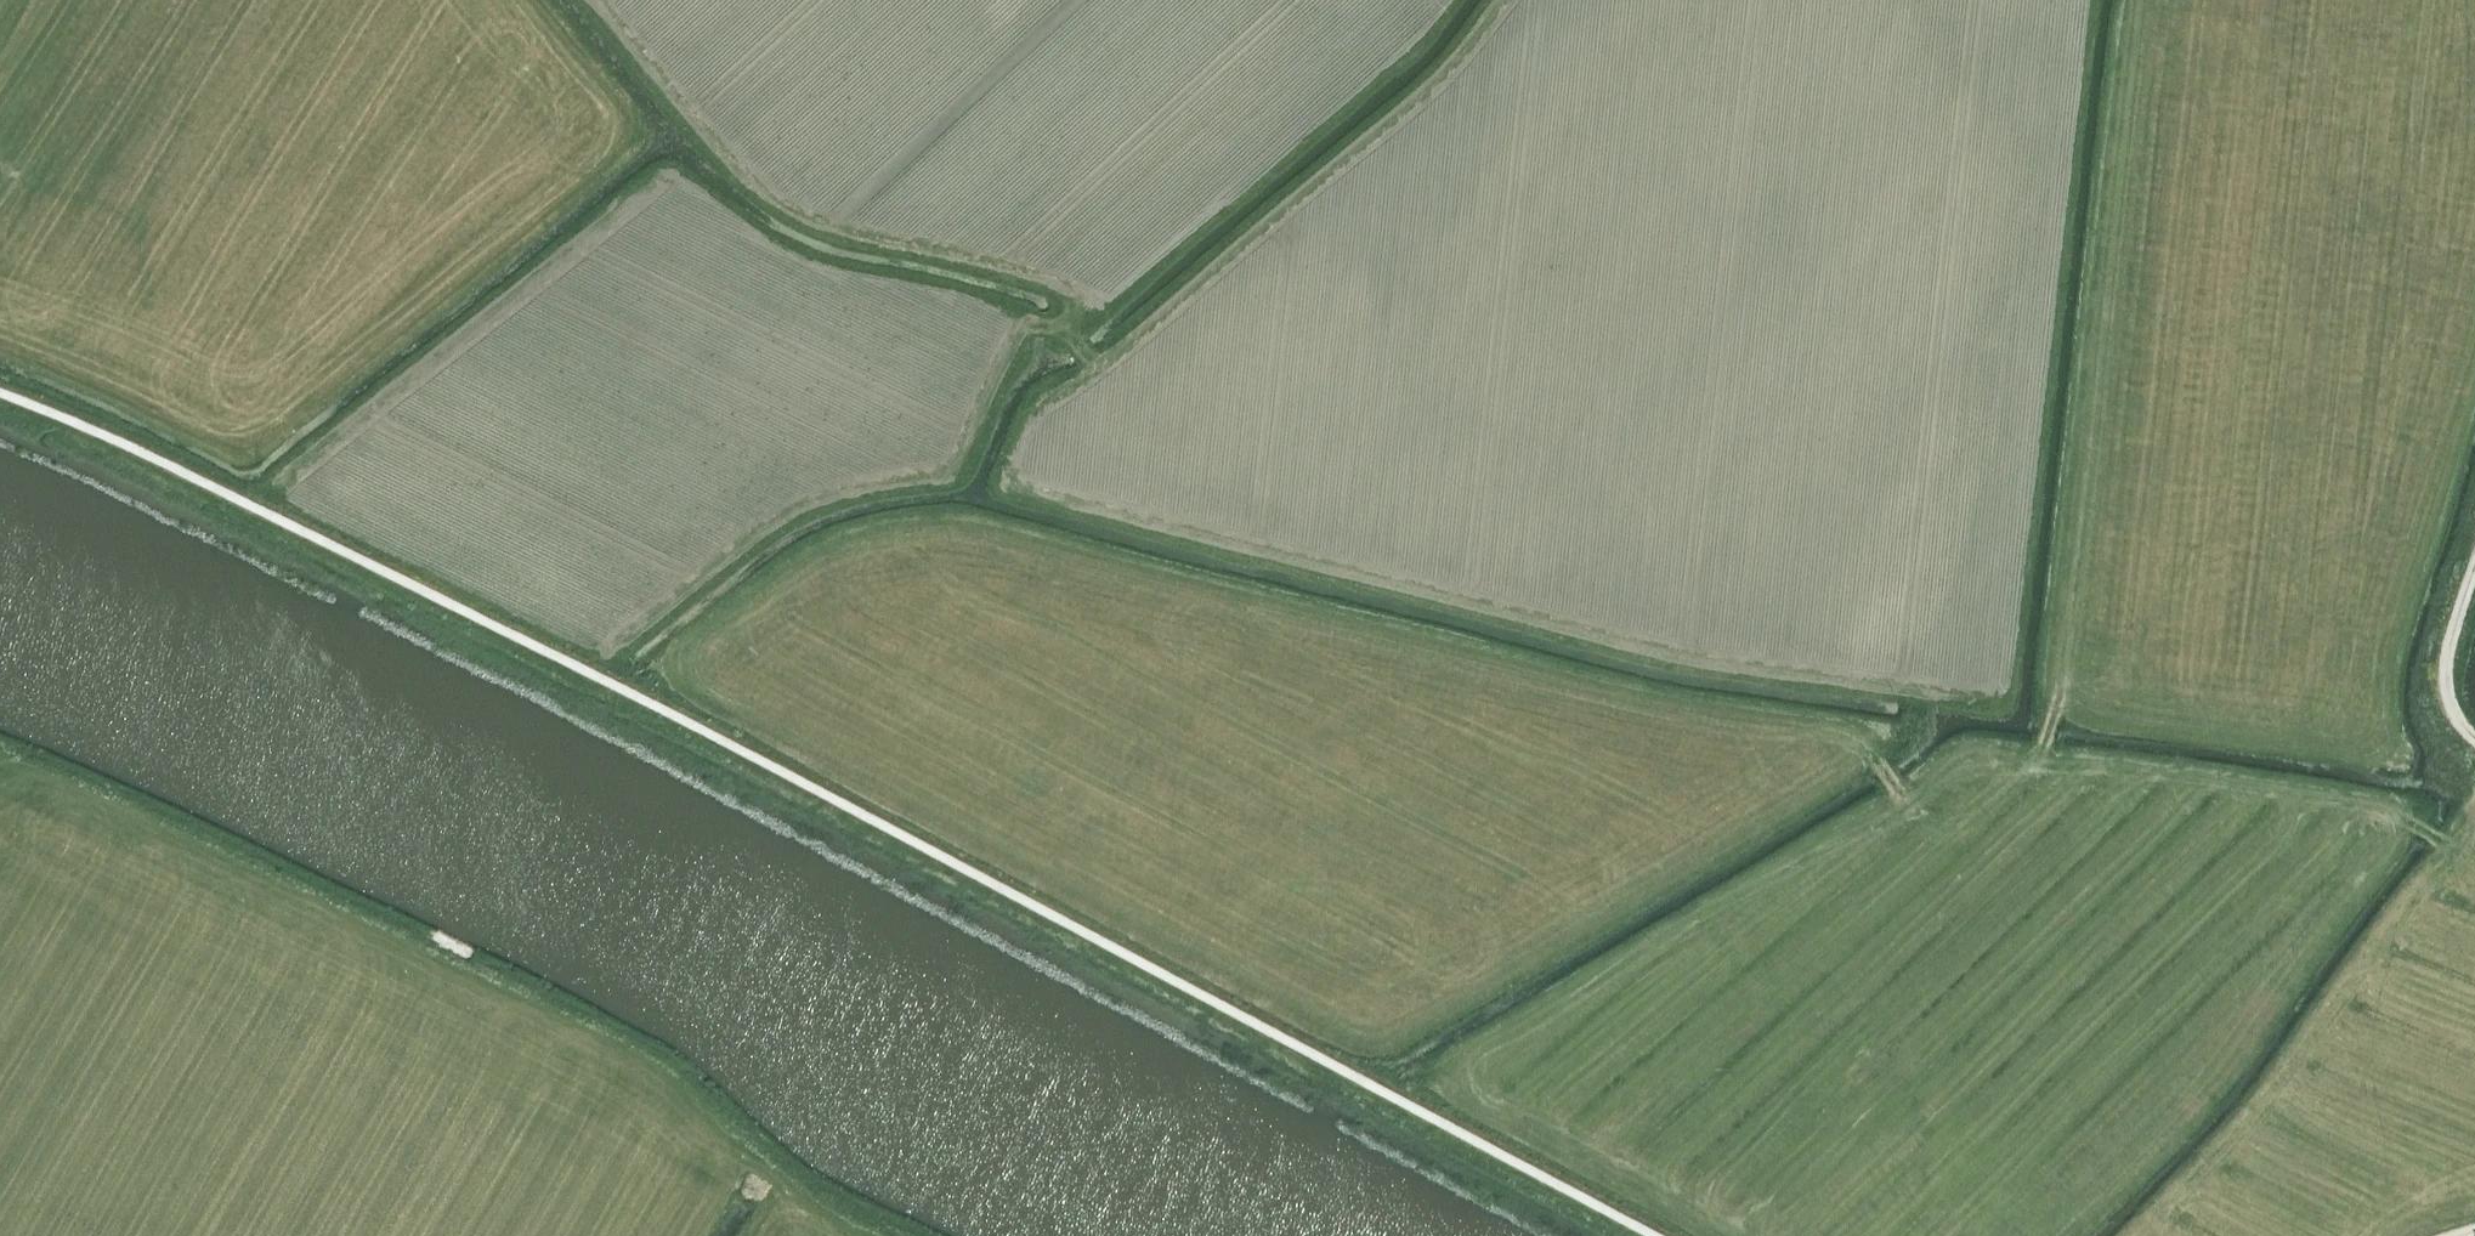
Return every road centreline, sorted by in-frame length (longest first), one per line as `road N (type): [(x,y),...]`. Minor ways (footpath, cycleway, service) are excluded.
road 1 (track): [(2474,572),(2446,671),(2456,716),(2474,737)]

